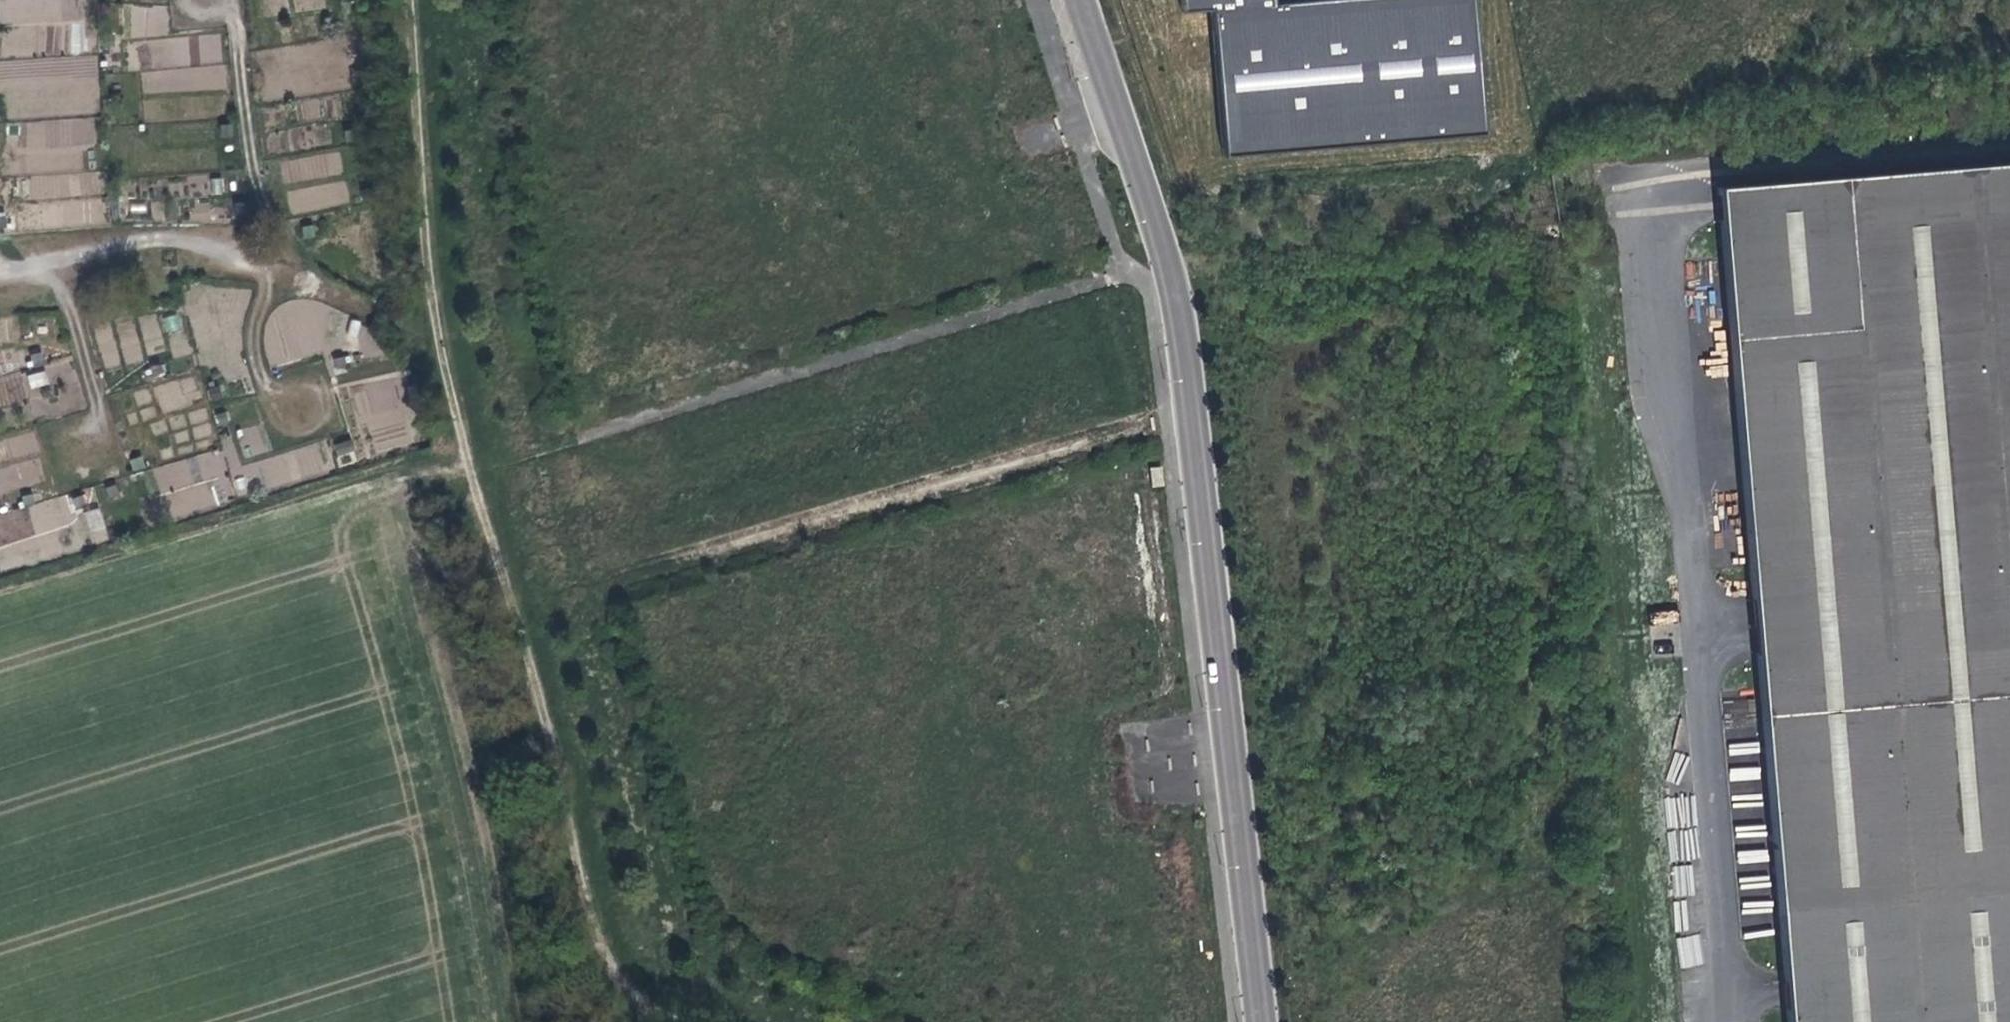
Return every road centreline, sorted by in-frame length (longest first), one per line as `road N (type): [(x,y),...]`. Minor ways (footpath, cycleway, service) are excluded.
road 1 (track): [(732,1021),(592,968),(492,518),(419,0)]
road 2 (unclassified): [(1081,0),(1171,273),(1261,1021)]
road 3 (track): [(1190,414),(601,583)]
road 4 (track): [(1562,0),(1570,40),(1589,58),(1628,62),(1977,0)]
road 5 (track): [(264,260),(187,241),(128,242),(0,271)]

